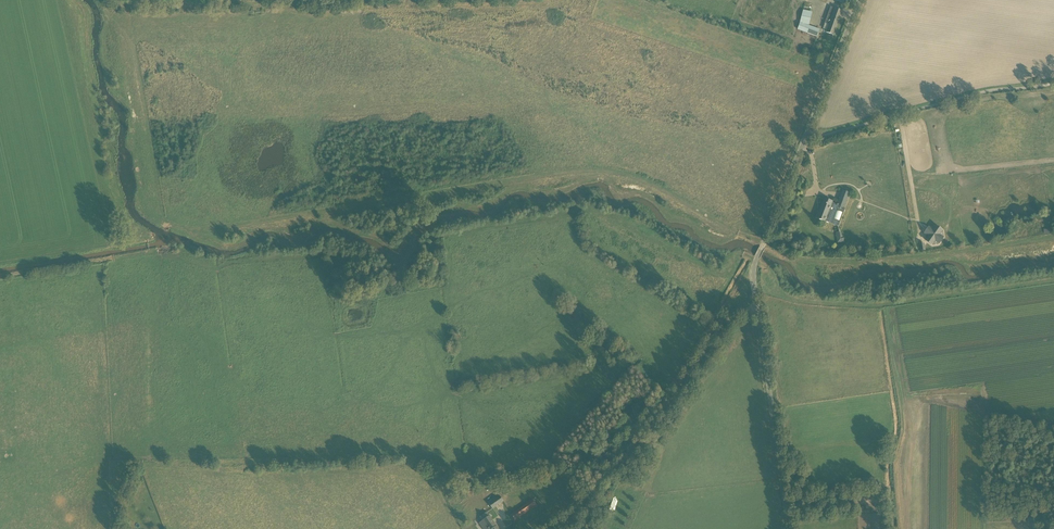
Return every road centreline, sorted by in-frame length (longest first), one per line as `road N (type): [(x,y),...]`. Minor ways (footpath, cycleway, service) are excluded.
road 1 (unclassified): [(556,528),(606,488),(721,325),(757,308)]
road 2 (unclassified): [(807,133),(1053,83)]
road 3 (tertiary): [(790,528),(757,308)]
road 4 (tertiary): [(757,308),(754,267),(807,133)]
road 5 (track): [(0,263),(113,245),(142,232)]
road 6 (tertiary): [(807,133),(860,0)]

